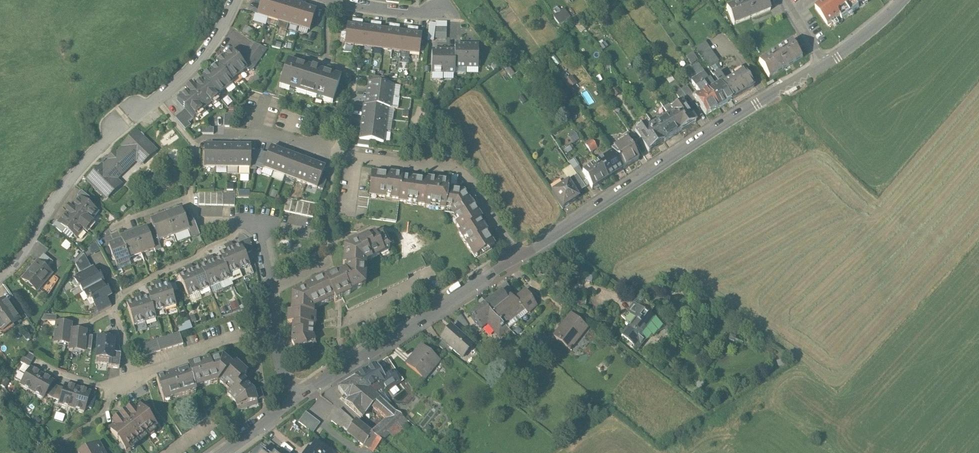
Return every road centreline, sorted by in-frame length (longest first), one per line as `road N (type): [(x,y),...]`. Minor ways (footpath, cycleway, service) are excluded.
road 1 (residential): [(826,61),(521,254)]
road 2 (residential): [(521,254),(302,397)]
road 3 (residential): [(137,379),(115,311),(122,297),(261,225)]
road 4 (residential): [(521,254),(454,166),(338,158)]
road 5 (residential): [(0,278),(115,134),(117,114)]
road 6 (residential): [(122,110),(142,110),(192,69),(236,0)]
road 7 (residential): [(261,225),(198,223),(187,200),(117,229)]
road 8 (residential): [(275,335),(238,336),(137,379)]
road 9 (residential): [(338,158),(270,138),(204,139)]

